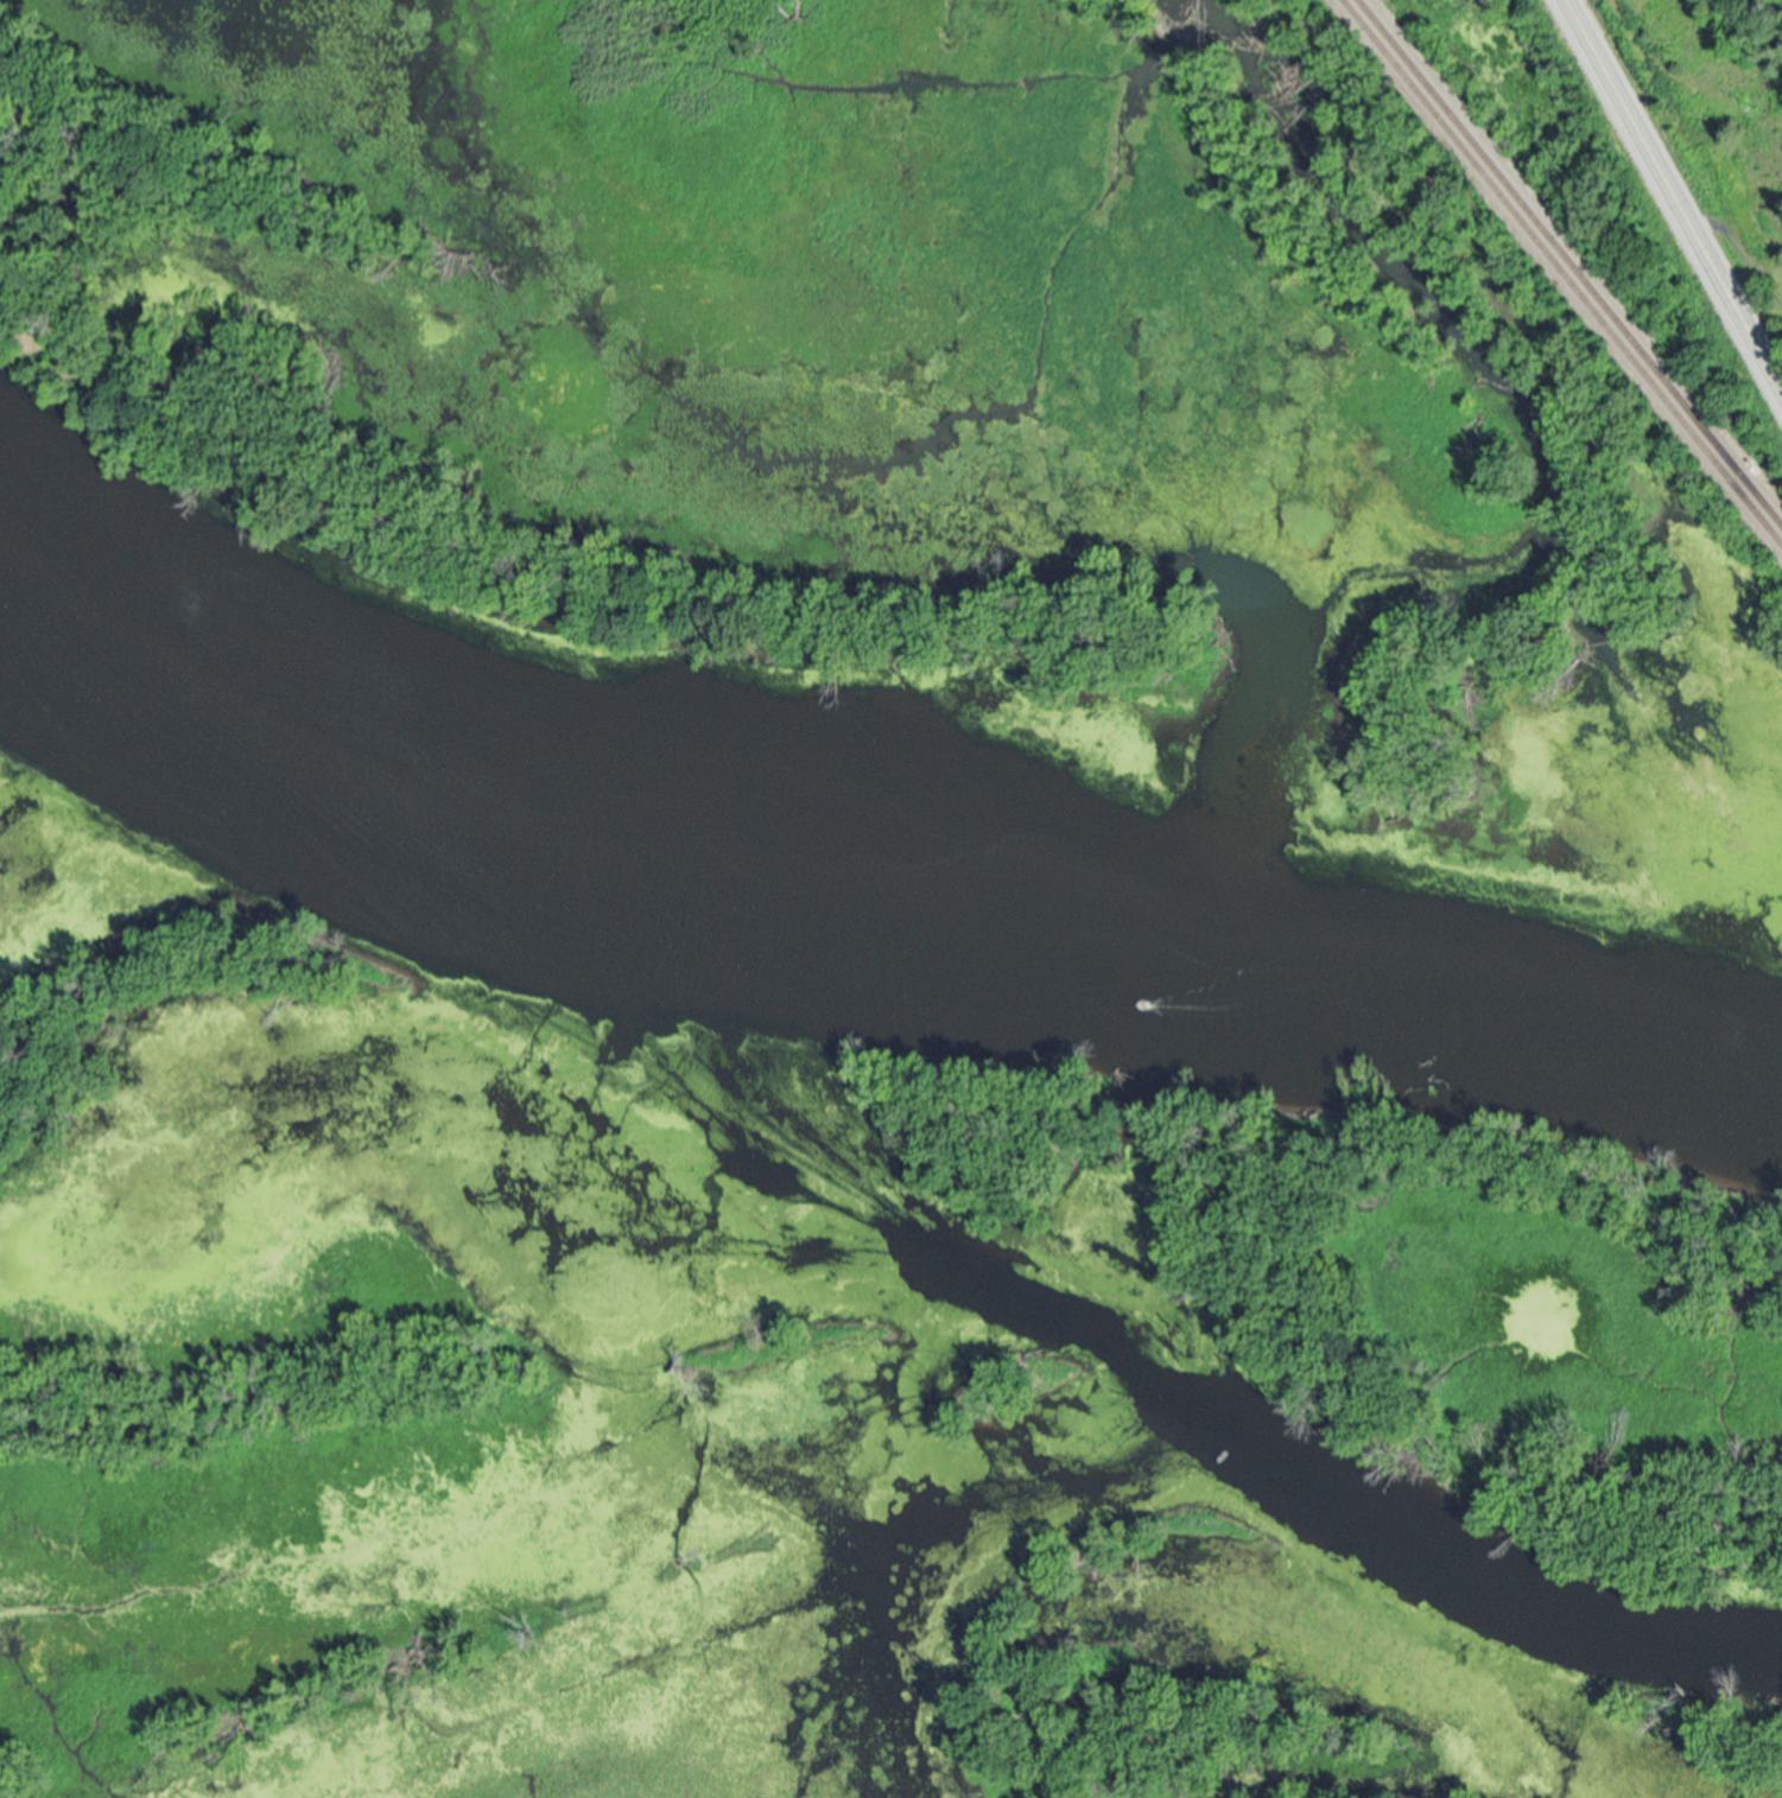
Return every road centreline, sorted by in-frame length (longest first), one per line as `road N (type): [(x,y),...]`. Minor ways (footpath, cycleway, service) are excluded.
road 1 (primary): [(1781,389),(1569,0)]

